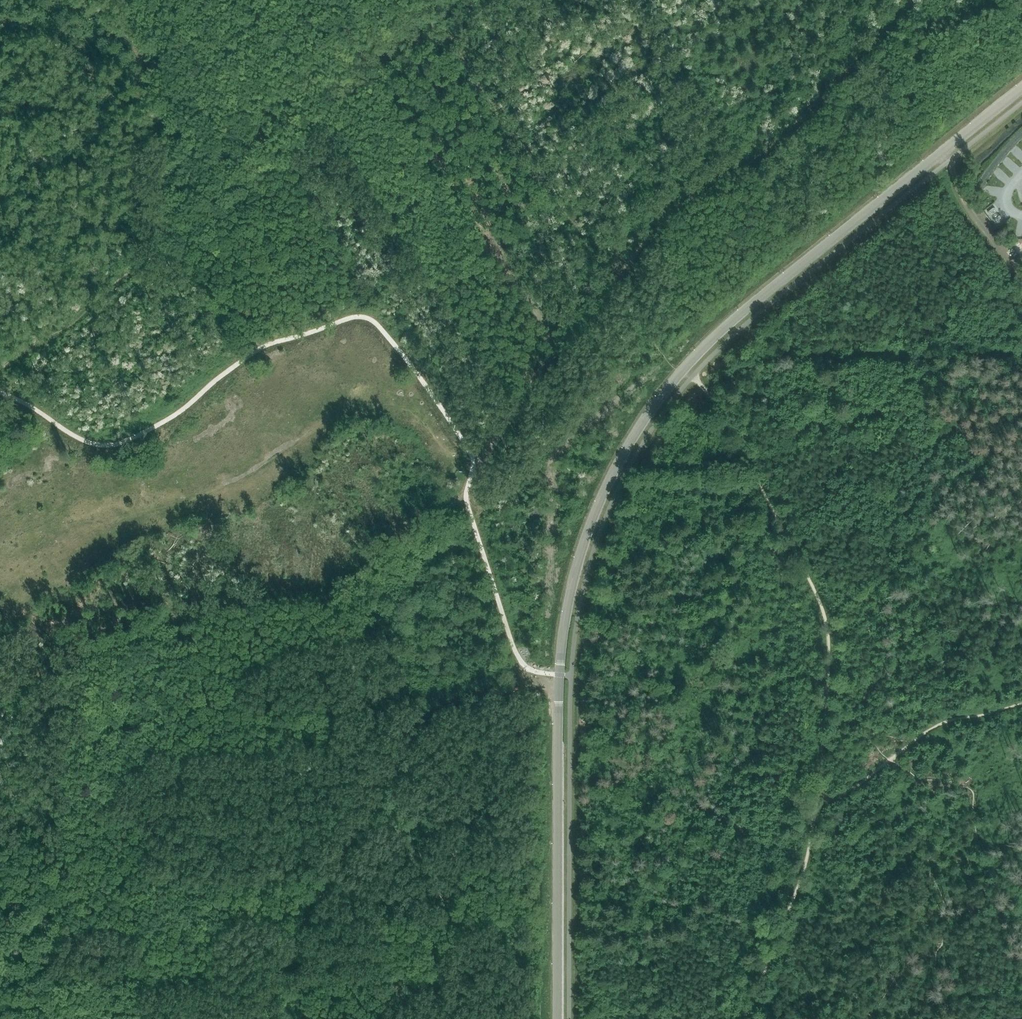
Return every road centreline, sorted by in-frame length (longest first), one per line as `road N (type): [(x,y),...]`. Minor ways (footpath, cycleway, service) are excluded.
road 1 (unclassified): [(557,1018),(560,660),(578,561),(607,484),(659,399),(722,330),(1021,87)]
road 2 (track): [(465,485),(560,343),(659,222),(786,132),(909,0)]
road 3 (track): [(443,28),(433,26),(75,323),(0,371)]
road 4 (track): [(0,693),(195,609),(336,594),(454,501),(465,485),(456,472)]
road 5 (track): [(541,683),(460,700),(414,725),(251,1018)]
road 6 (track): [(618,274),(586,243),(449,36)]
road 7 (track): [(1021,277),(959,193),(942,151)]

